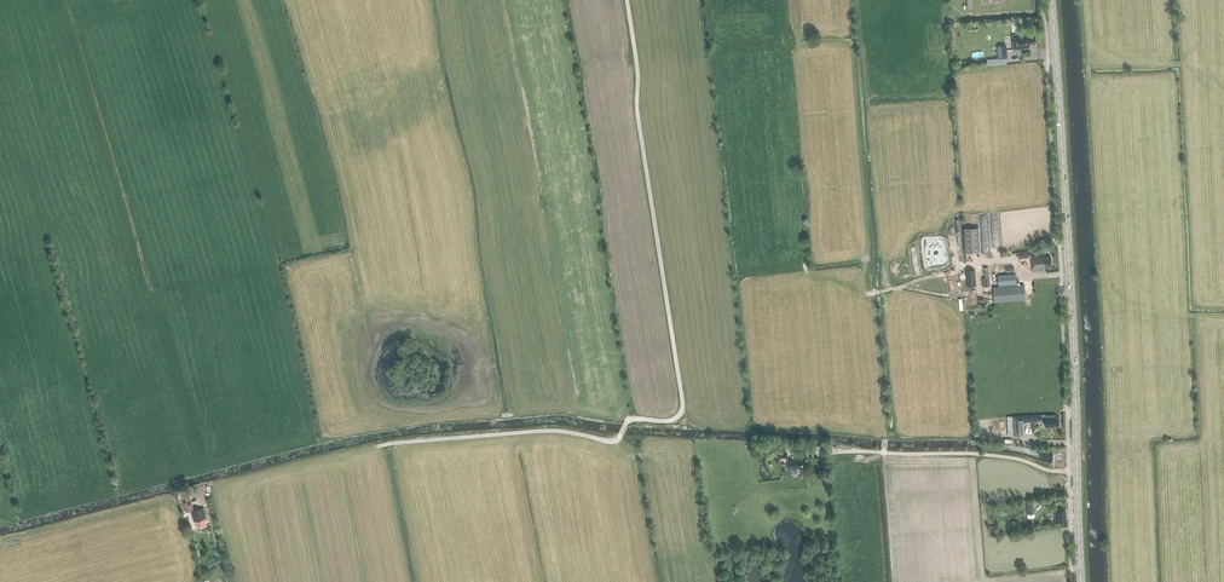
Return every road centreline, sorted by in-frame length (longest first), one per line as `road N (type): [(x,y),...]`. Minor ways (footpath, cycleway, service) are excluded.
road 1 (track): [(377,446),(548,430),(613,441),(629,421),(670,421),(681,411),(626,0)]
road 2 (primary): [(1081,581),(1050,0)]

